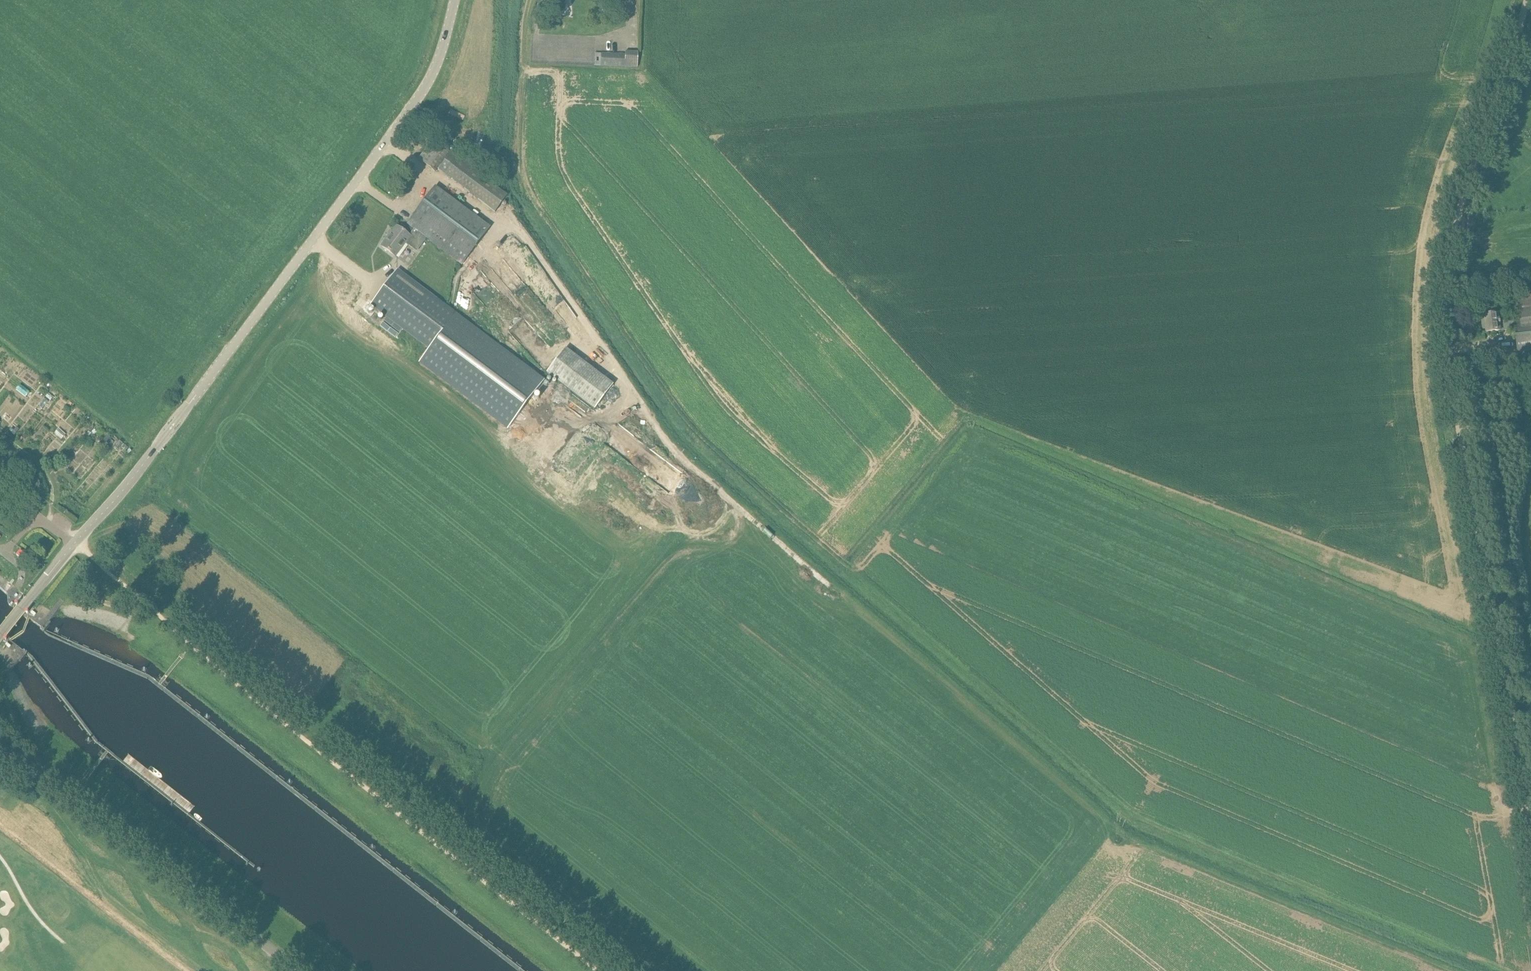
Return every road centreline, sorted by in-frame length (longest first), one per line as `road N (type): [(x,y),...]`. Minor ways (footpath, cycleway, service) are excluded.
road 1 (unclassified): [(1530,783),(1448,371),(1446,316),(1459,214),(1527,0)]
road 2 (unclassified): [(0,636),(118,497),(418,98),(454,0)]
road 3 (tertiary): [(297,970),(125,835),(0,749)]

